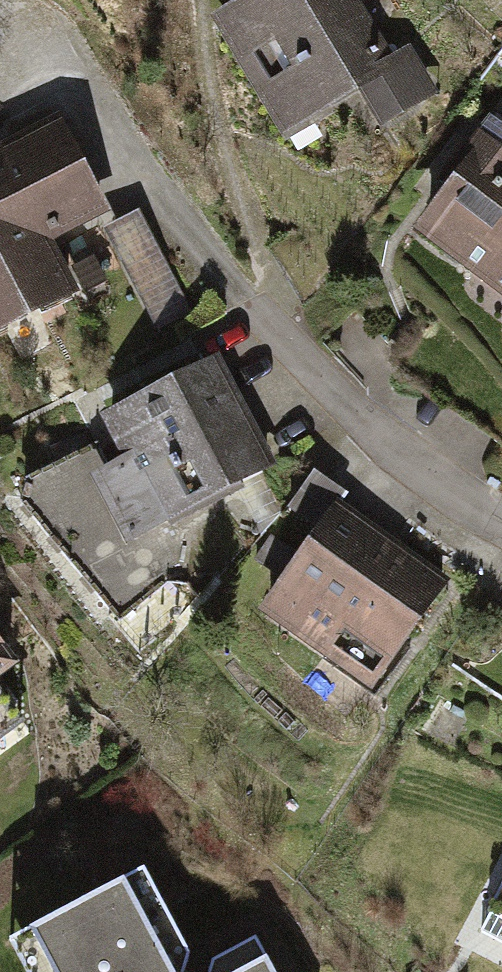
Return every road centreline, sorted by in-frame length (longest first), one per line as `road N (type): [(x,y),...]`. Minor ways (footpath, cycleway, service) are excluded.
road 1 (residential): [(65,41),(175,218),(304,378),(451,494),(501,522)]

